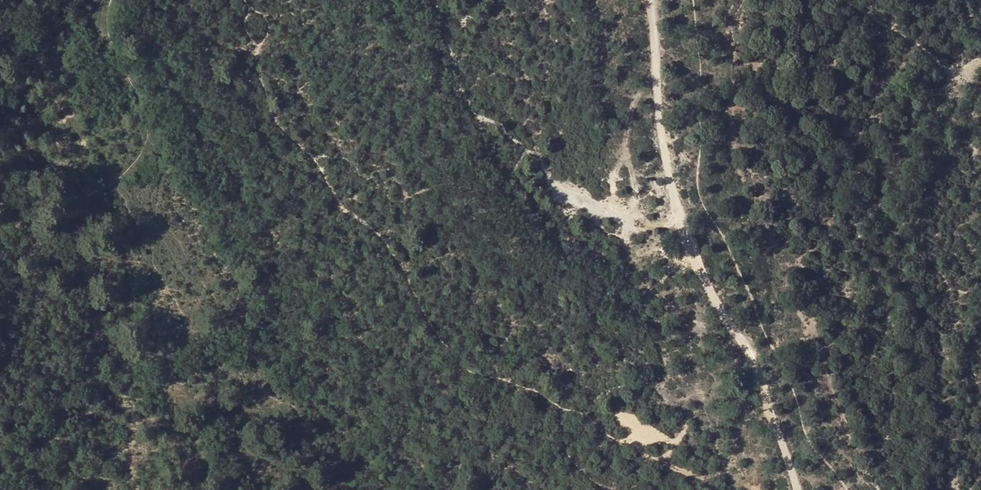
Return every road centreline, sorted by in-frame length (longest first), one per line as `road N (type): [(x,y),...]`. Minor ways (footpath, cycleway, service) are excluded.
road 1 (track): [(796,489),(760,387),(684,237),(658,134),(646,0)]
road 2 (track): [(116,0),(112,18),(149,114)]

